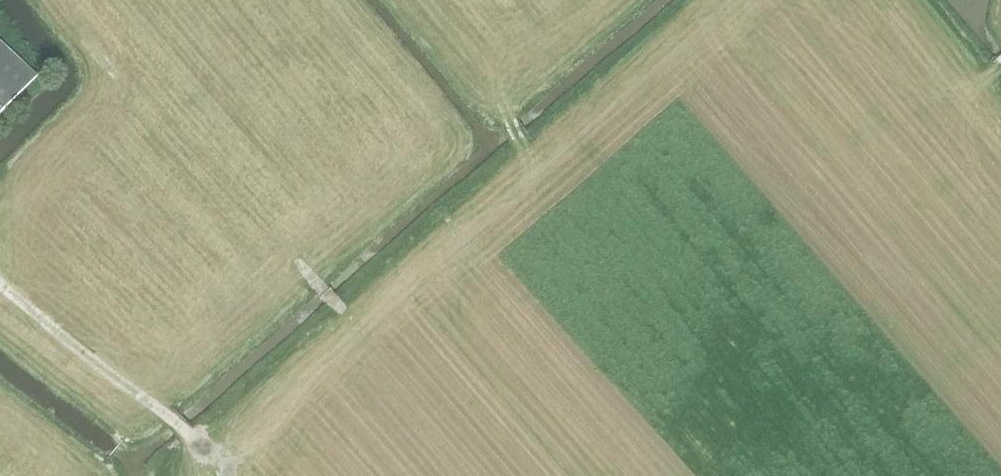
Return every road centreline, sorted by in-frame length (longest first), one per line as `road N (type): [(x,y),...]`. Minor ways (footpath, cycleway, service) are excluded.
road 1 (track): [(0,284),(217,453)]

